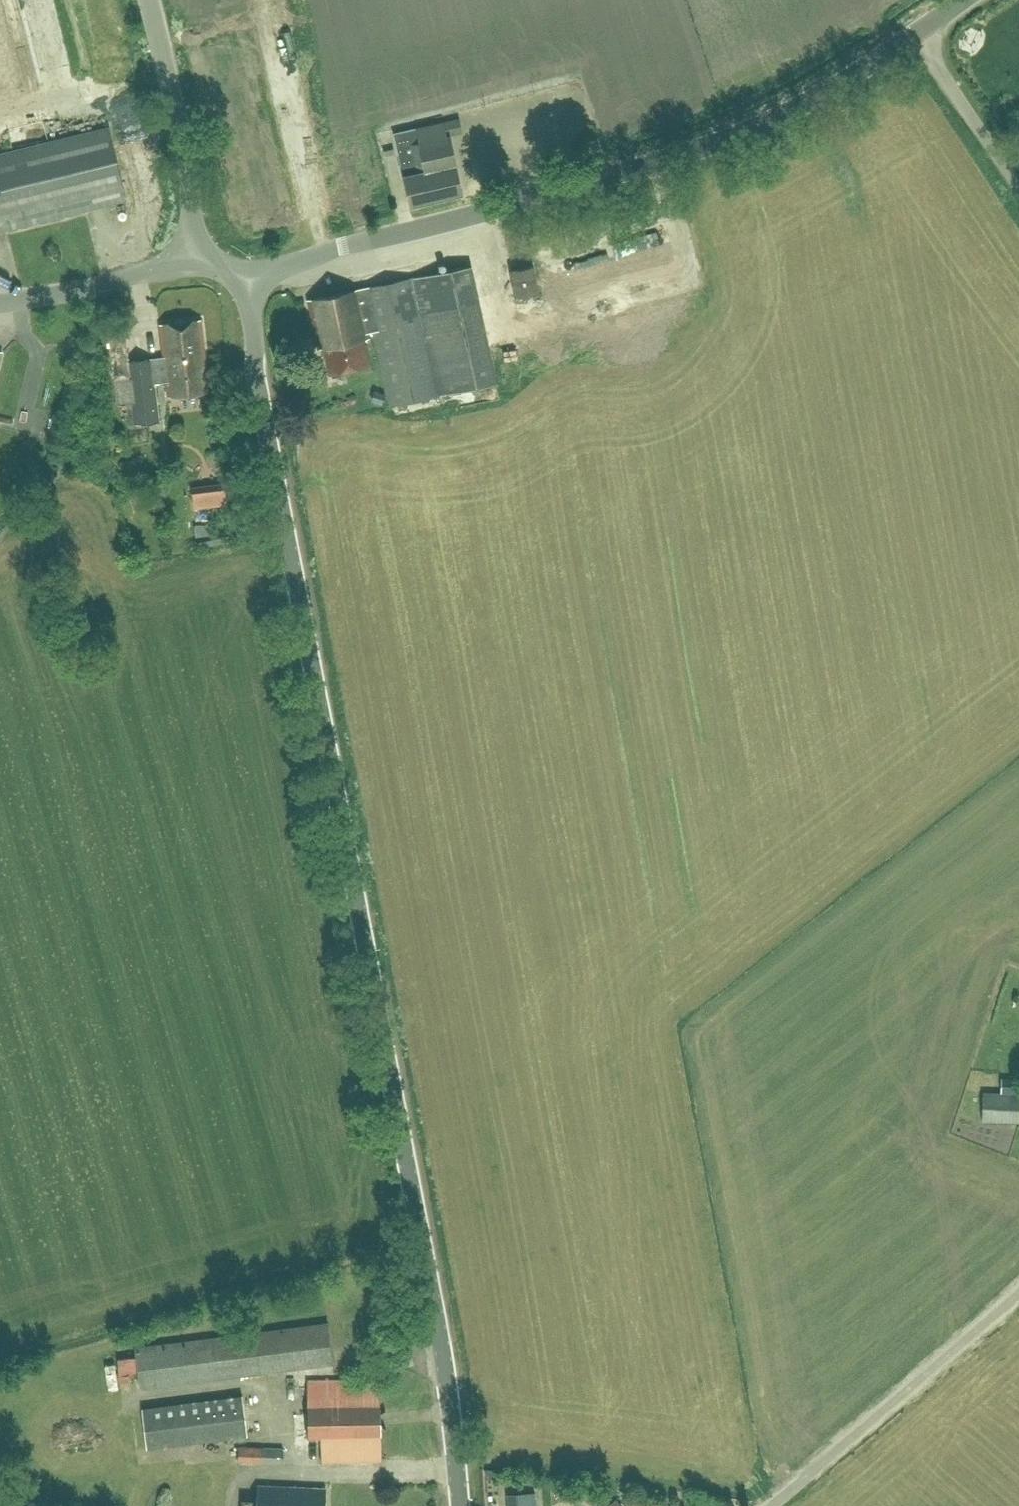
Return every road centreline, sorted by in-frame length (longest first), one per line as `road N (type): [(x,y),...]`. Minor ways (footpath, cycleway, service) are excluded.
road 1 (unclassified): [(458,1505),(448,1391),(256,382),(247,275)]
road 2 (unclassified): [(247,275),(719,139),(832,86),(912,32)]
road 3 (unclassified): [(765,1505),(1018,1291)]
road 4 (unclassified): [(193,261),(188,164),(147,0)]
road 5 (unclassified): [(0,302),(84,291),(193,261)]
road 6 (unclassified): [(1018,181),(912,32)]

